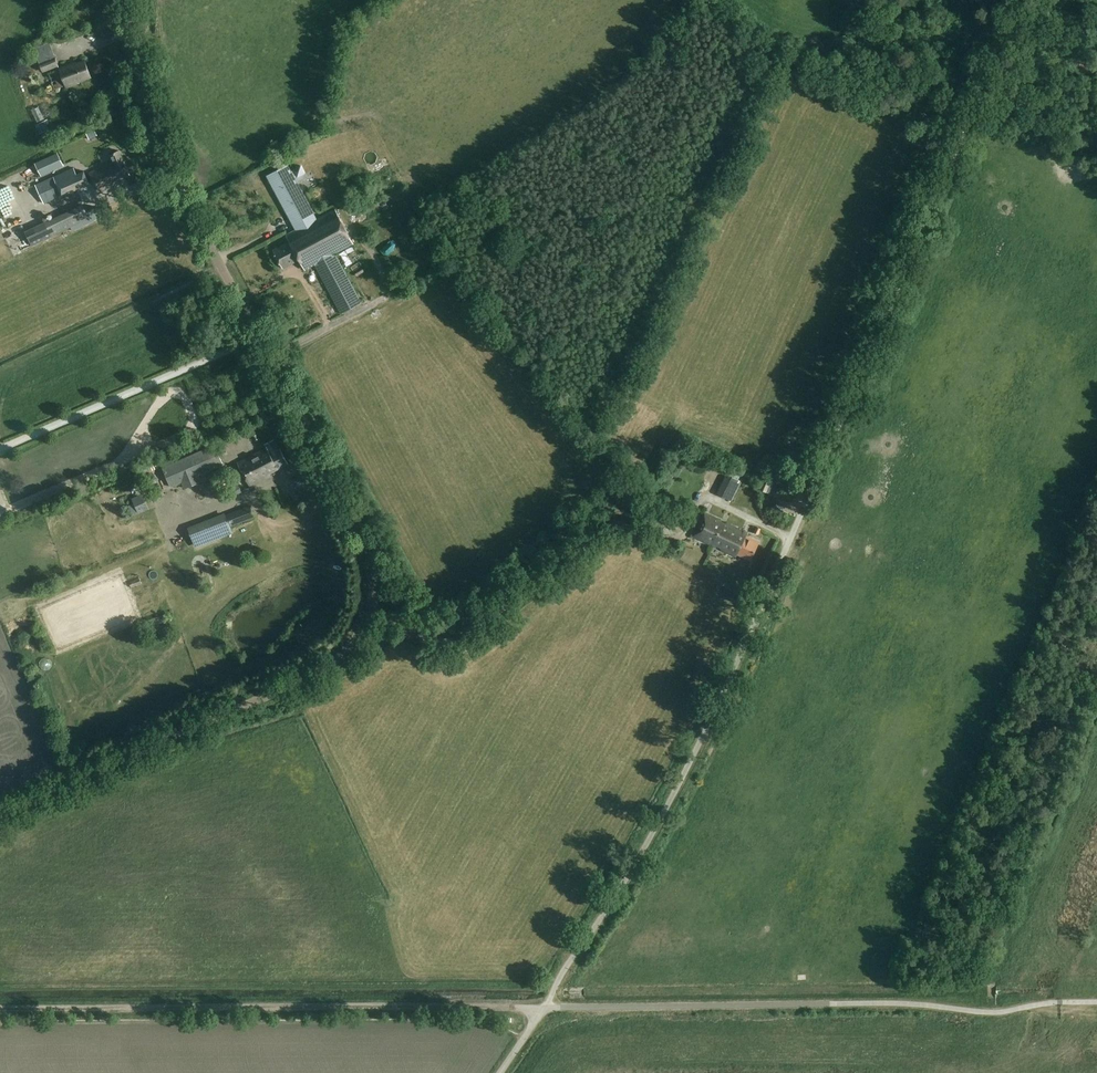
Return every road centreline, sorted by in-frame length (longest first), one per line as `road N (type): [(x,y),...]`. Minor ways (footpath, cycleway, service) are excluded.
road 1 (unclassified): [(0,812),(312,677),(352,645),(374,592),(367,543),(153,136),(128,0)]
road 2 (unclassified): [(970,120),(713,716),(627,876),(544,1008)]
road 3 (track): [(544,1008),(0,1011)]
road 4 (unclassified): [(544,1008),(899,1003),(990,1013),(1060,1003)]
road 5 (track): [(636,522),(615,523),(453,642),(428,641),(370,612)]
road 6 (track): [(970,120),(1018,0)]

